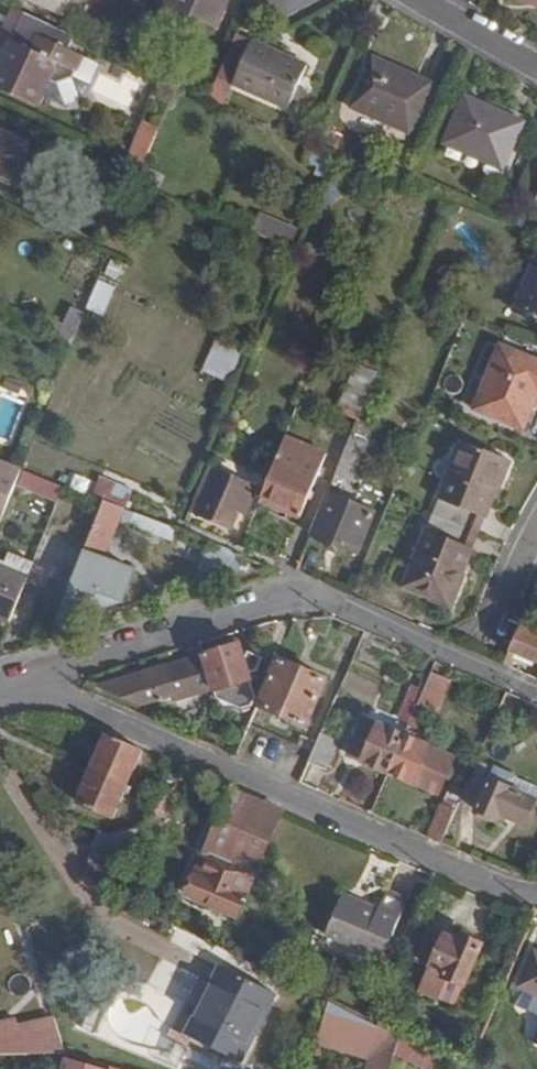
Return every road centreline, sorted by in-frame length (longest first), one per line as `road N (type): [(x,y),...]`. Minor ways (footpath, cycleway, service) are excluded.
road 1 (residential): [(24,679),(497,888),(536,894)]
road 2 (residential): [(308,596),(24,679)]
road 3 (residential): [(536,70),(415,0)]

